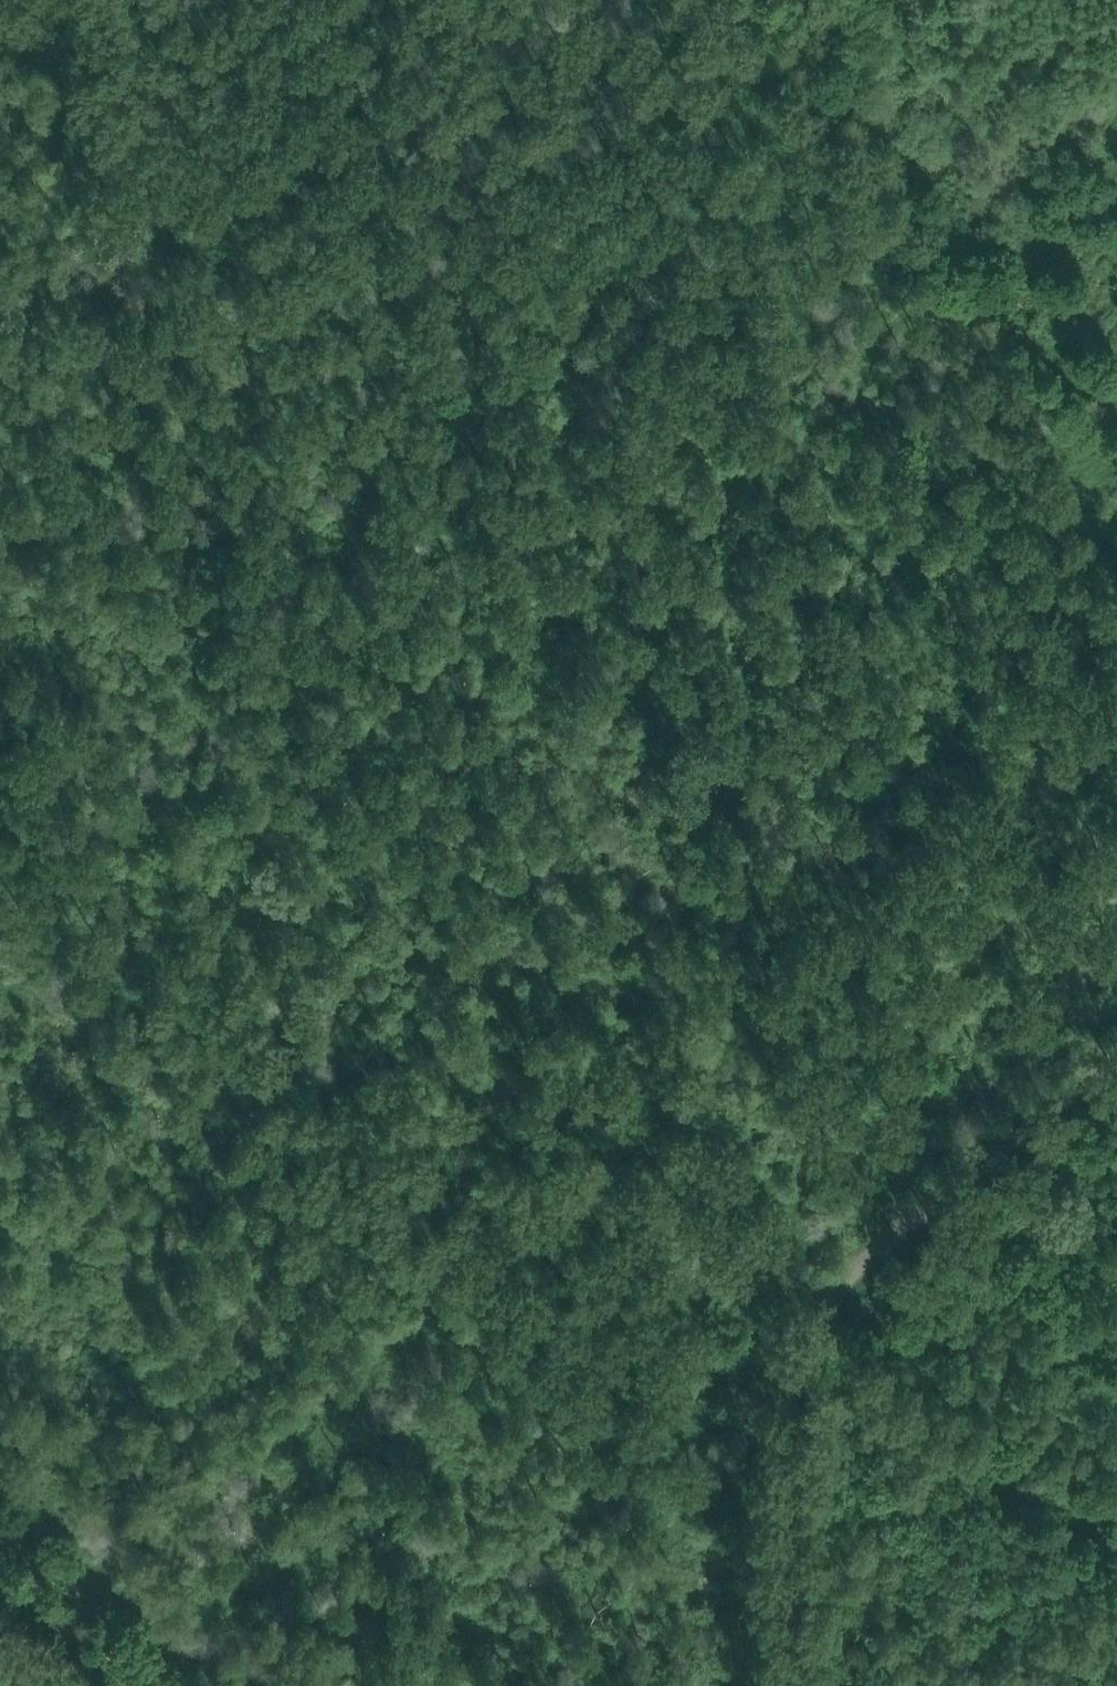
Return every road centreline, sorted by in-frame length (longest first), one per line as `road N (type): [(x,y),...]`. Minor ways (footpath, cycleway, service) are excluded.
road 1 (unclassified): [(1116,1067),(832,1284),(802,1335),(782,1541),(794,1685)]
road 2 (track): [(179,1685),(0,1538)]

